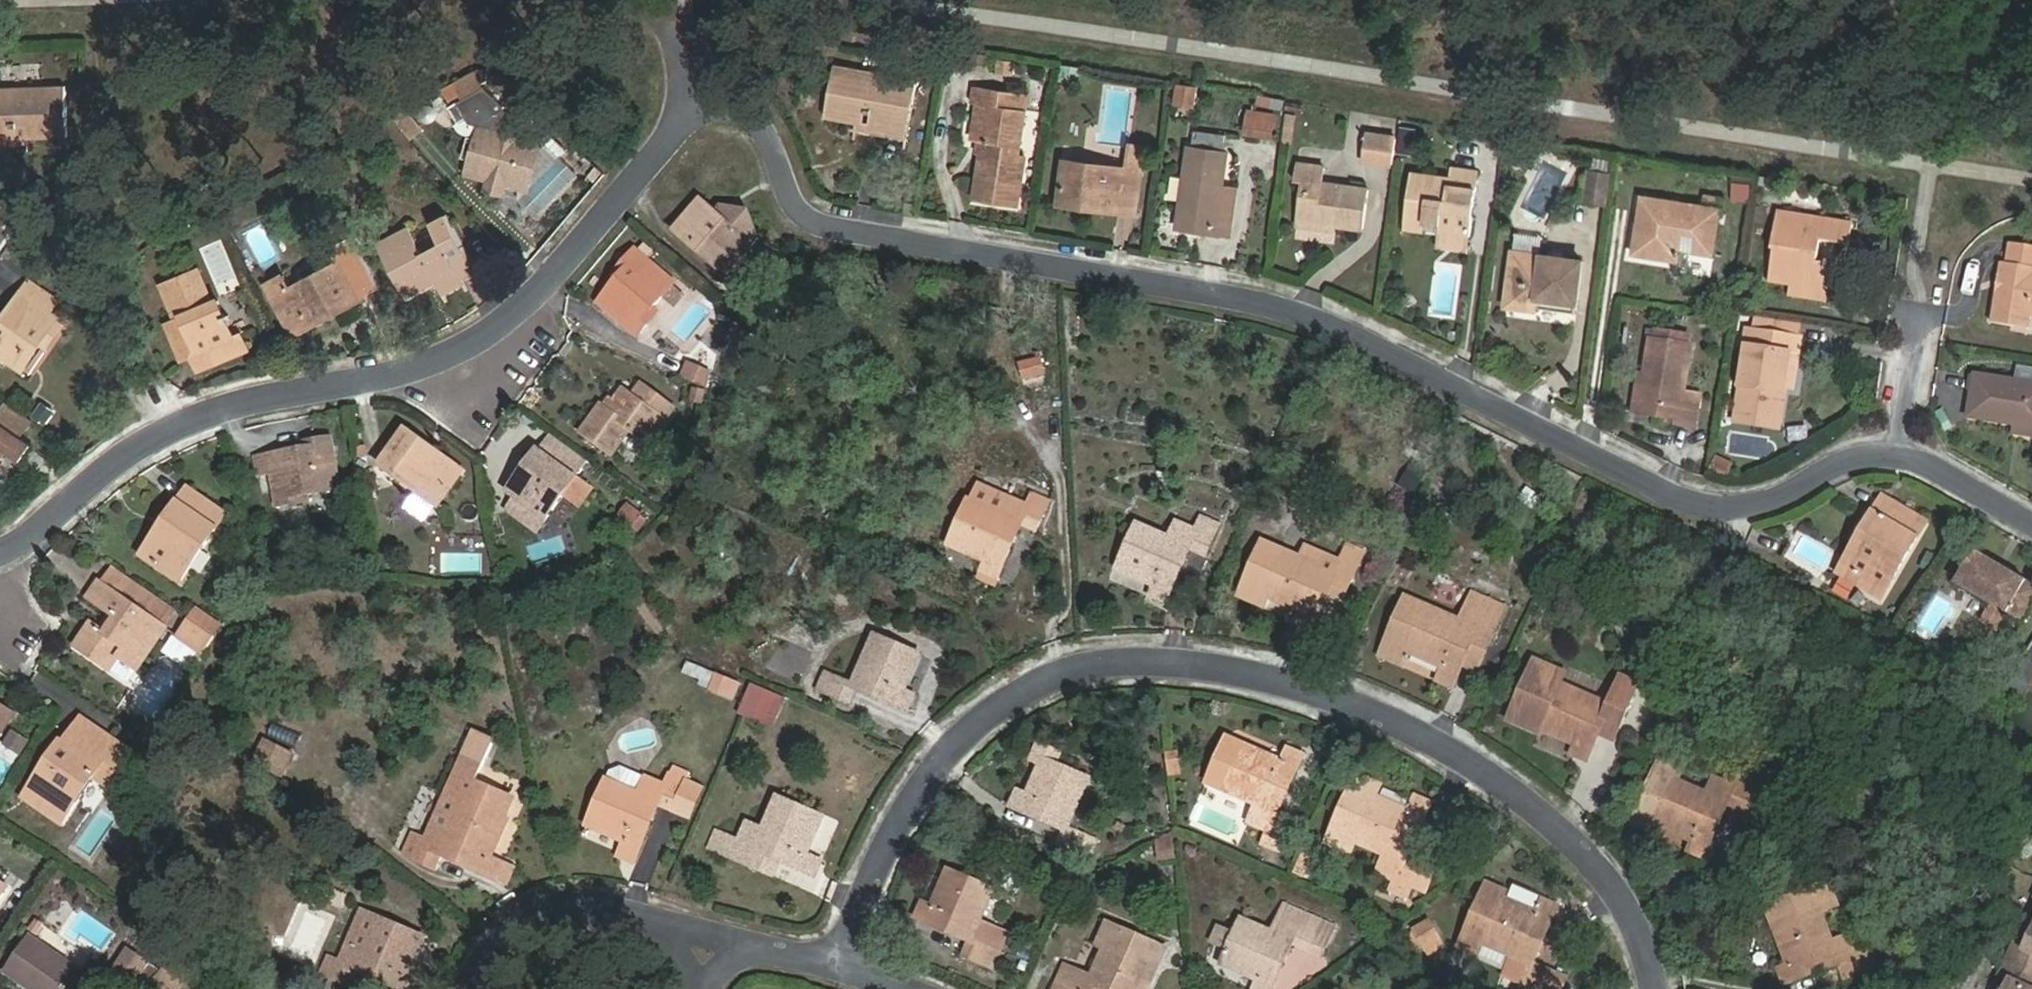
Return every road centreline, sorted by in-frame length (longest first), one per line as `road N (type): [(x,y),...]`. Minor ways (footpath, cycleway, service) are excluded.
road 1 (residential): [(2031,512),(1904,440),(1728,506),(1280,299),(866,232),(816,206),(769,116),(692,104)]
road 2 (residential): [(851,965),(888,832),(975,717),(1090,659),(1232,665),(1395,727),(1544,812),(1655,962),(1655,988)]
road 3 (residential): [(0,563),(29,558),(199,417),(332,393),(484,333),(652,165),(692,104)]
road 4 (residential): [(707,931),(589,912),(492,962),(490,988)]
road 5 (residential): [(851,965),(707,931)]

